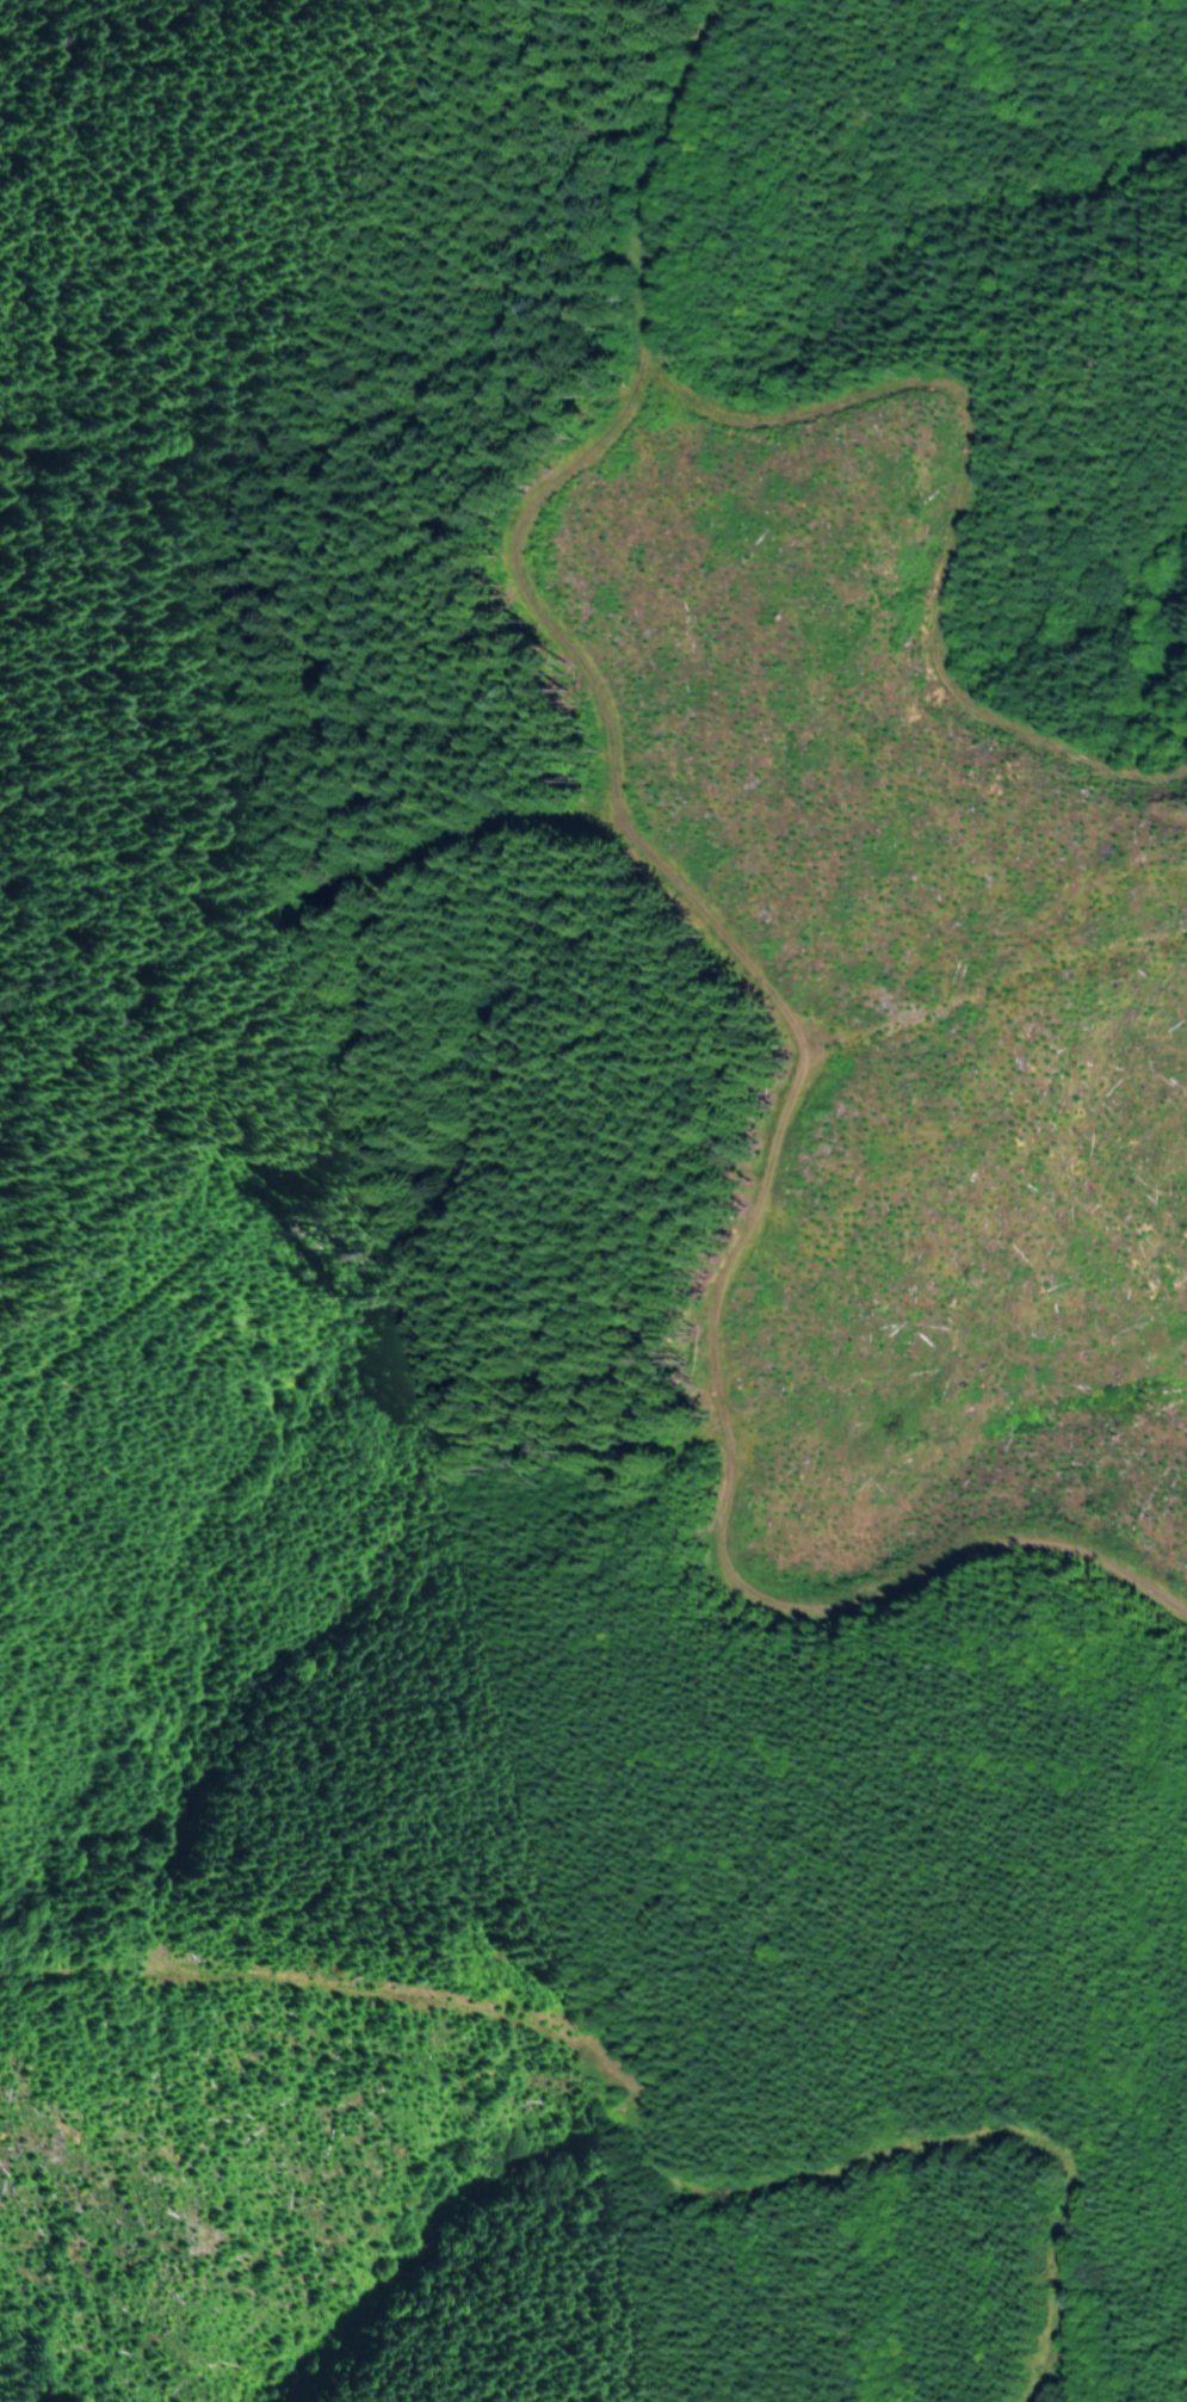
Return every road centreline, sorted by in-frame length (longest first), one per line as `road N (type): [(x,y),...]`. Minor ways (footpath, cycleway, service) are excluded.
road 1 (track): [(1186,767),(984,675),(948,564),(987,407),(836,443),(716,425),(655,199),(750,0)]

